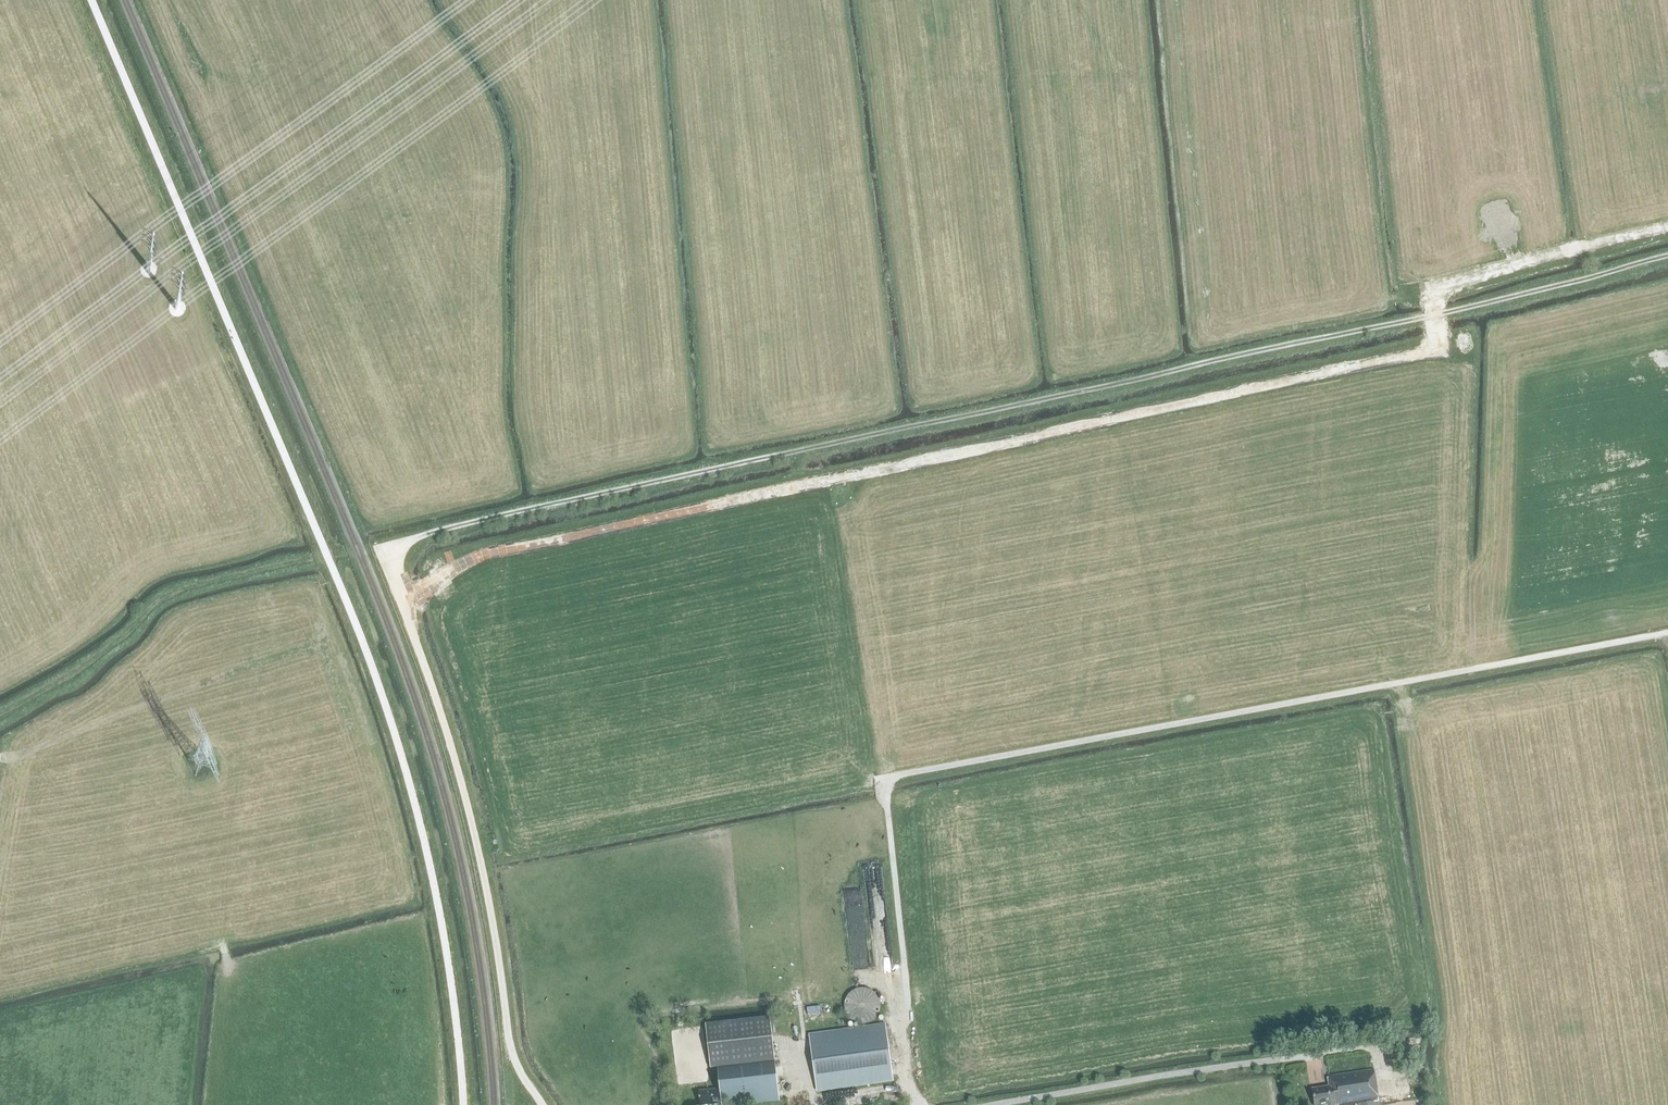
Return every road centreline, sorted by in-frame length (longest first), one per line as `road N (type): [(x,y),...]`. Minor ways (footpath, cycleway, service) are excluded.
road 1 (unclassified): [(377,549),(1667,258)]
road 2 (track): [(0,711),(77,670),(175,592),(327,557)]

